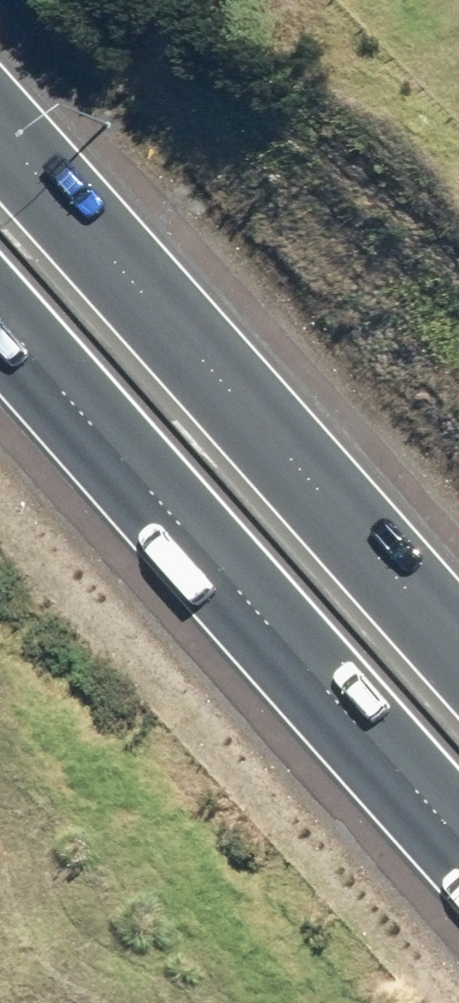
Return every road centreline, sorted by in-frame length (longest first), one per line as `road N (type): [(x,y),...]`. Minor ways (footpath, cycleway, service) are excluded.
road 1 (motorway): [(0,125),(458,642)]
road 2 (motorway): [(458,842),(0,331)]

